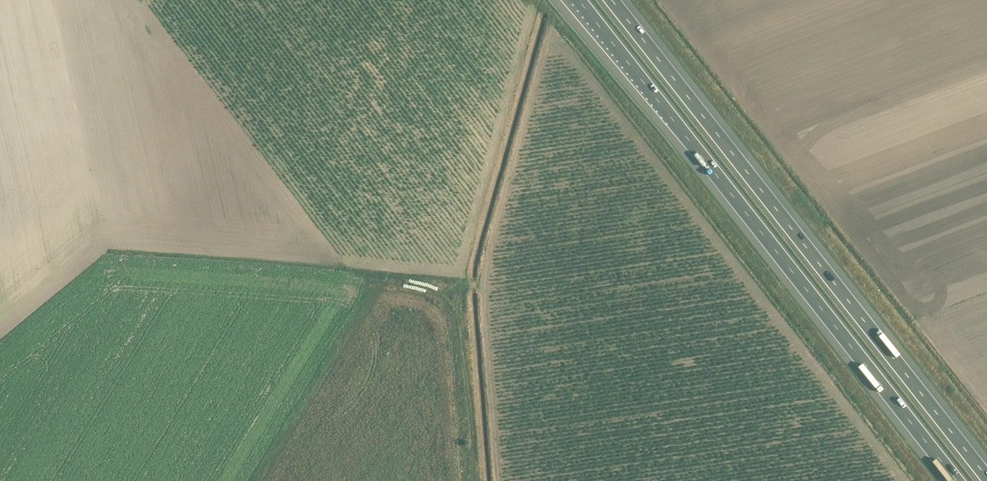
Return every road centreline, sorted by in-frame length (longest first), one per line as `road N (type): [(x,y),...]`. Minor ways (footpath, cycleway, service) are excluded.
road 1 (motorway): [(579,0),(957,480)]
road 2 (motorway): [(986,477),(612,0)]

